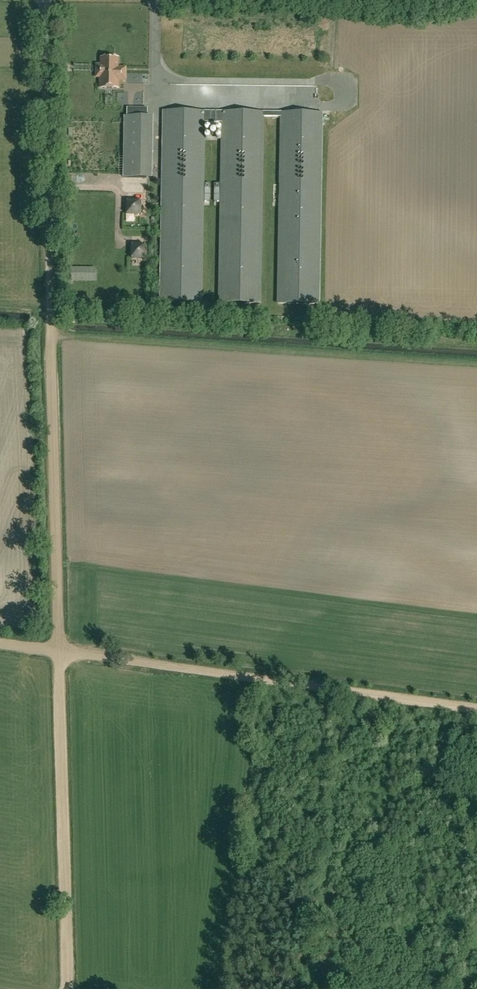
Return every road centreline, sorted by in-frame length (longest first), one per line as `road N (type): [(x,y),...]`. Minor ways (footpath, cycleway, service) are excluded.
road 1 (track): [(48,0),(61,653)]
road 2 (track): [(476,708),(61,653)]
road 3 (track): [(61,653),(69,988)]

